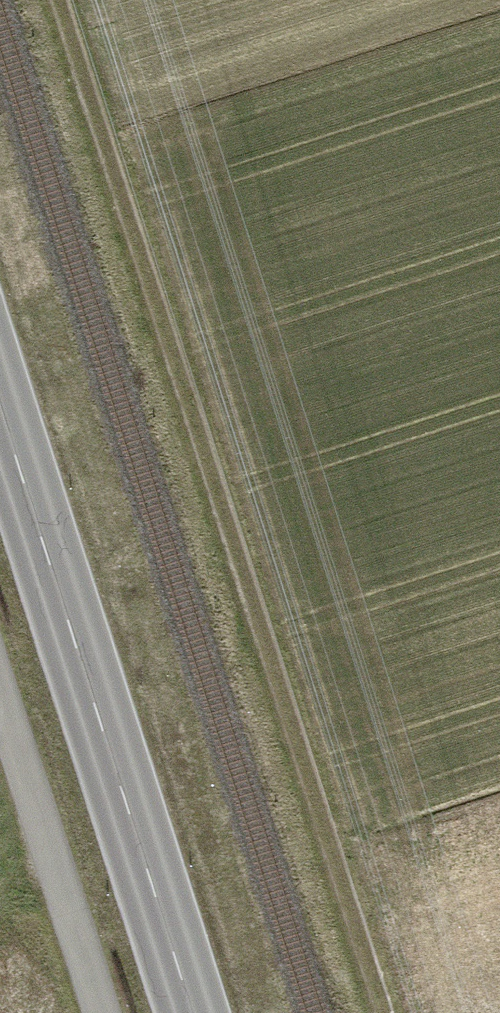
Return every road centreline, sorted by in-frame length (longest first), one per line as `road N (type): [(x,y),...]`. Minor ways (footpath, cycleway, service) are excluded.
road 1 (track): [(63,0),(385,1012)]
road 2 (secondary): [(0,409),(192,1012)]
road 3 (track): [(99,1012),(0,699)]

